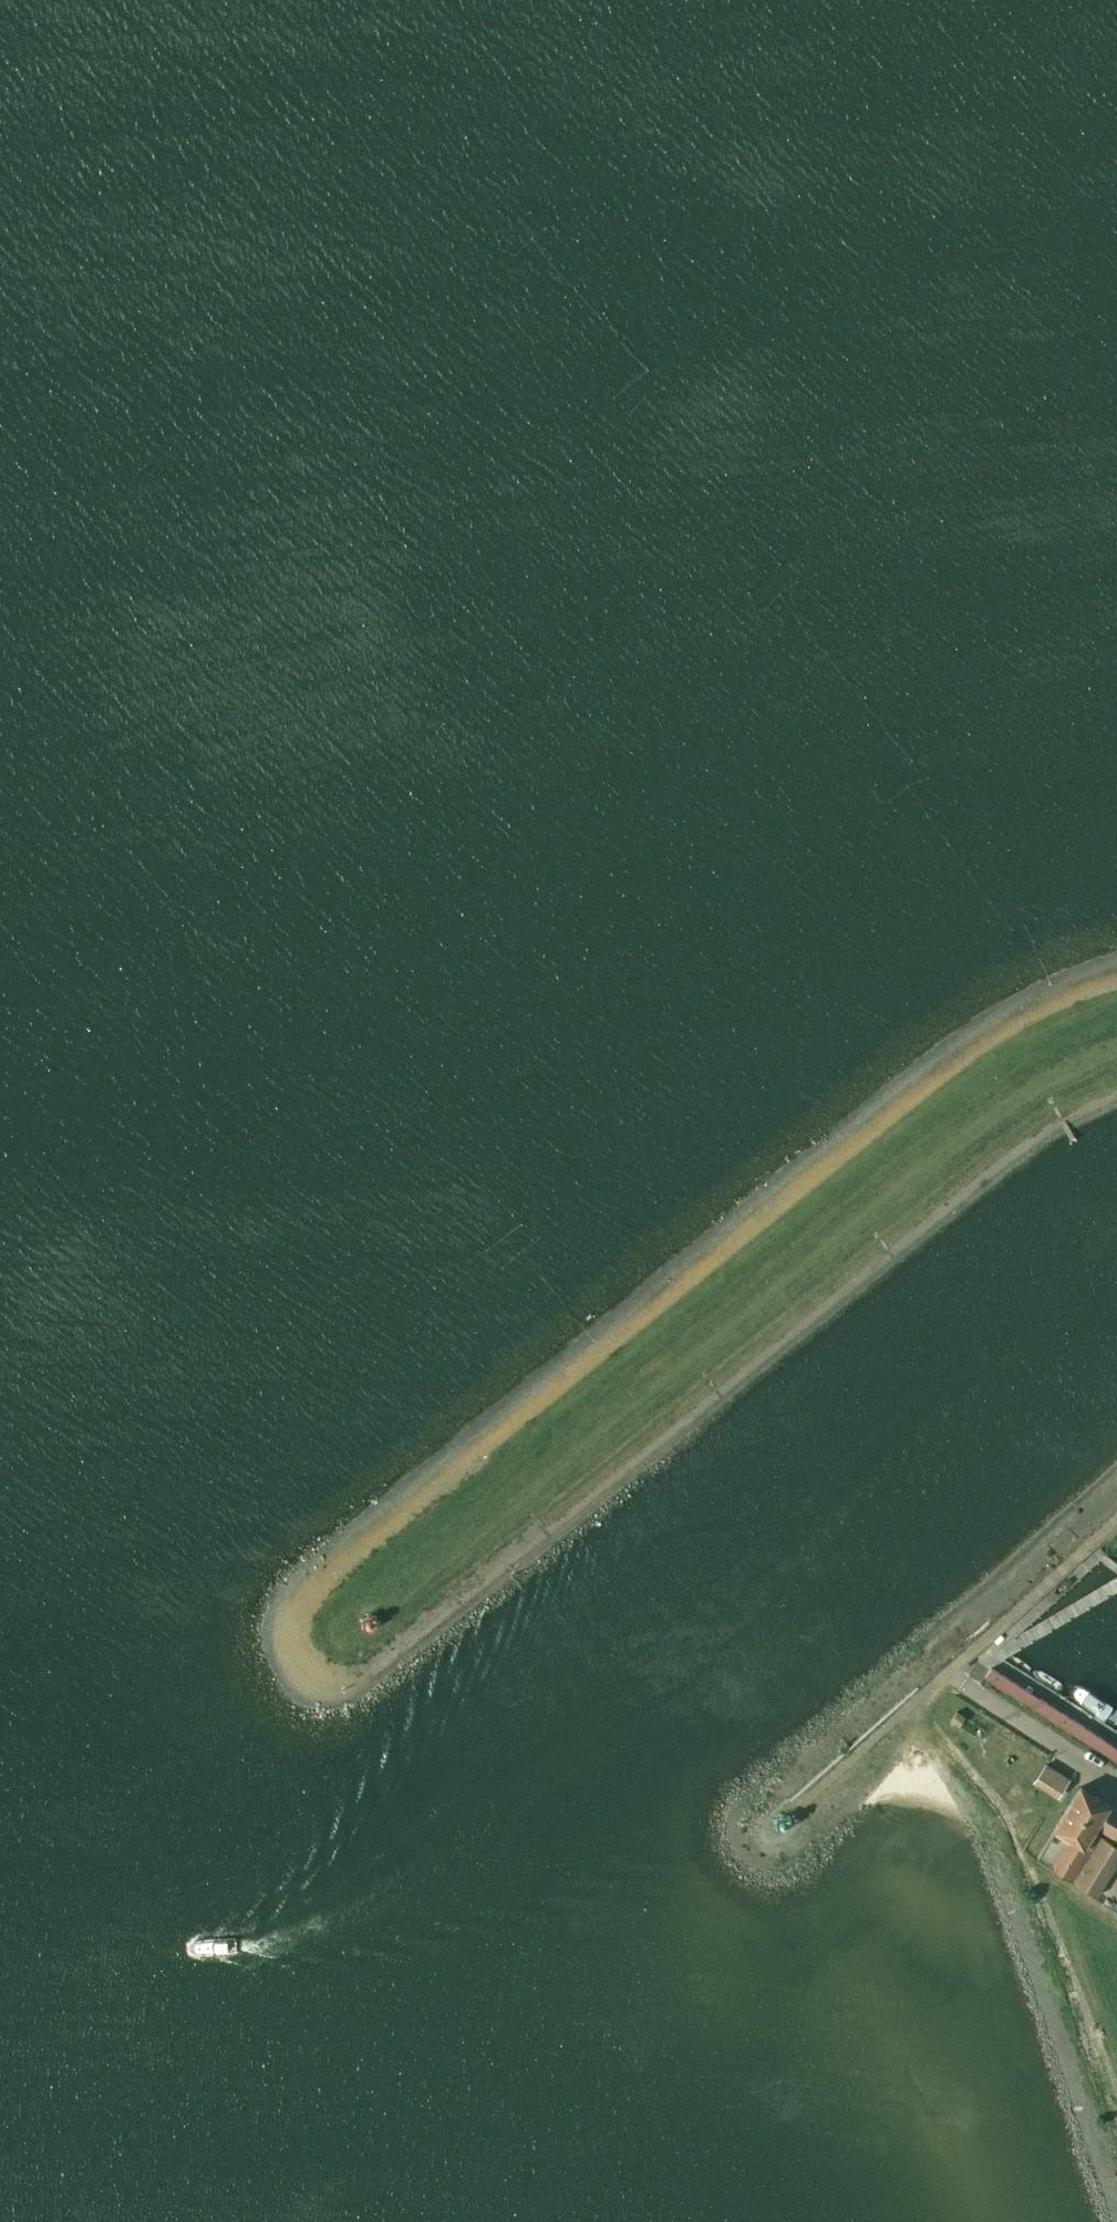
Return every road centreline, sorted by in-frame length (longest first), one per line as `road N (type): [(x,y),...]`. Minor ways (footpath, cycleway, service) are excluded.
road 1 (residential): [(1116,1789),(962,1682)]

